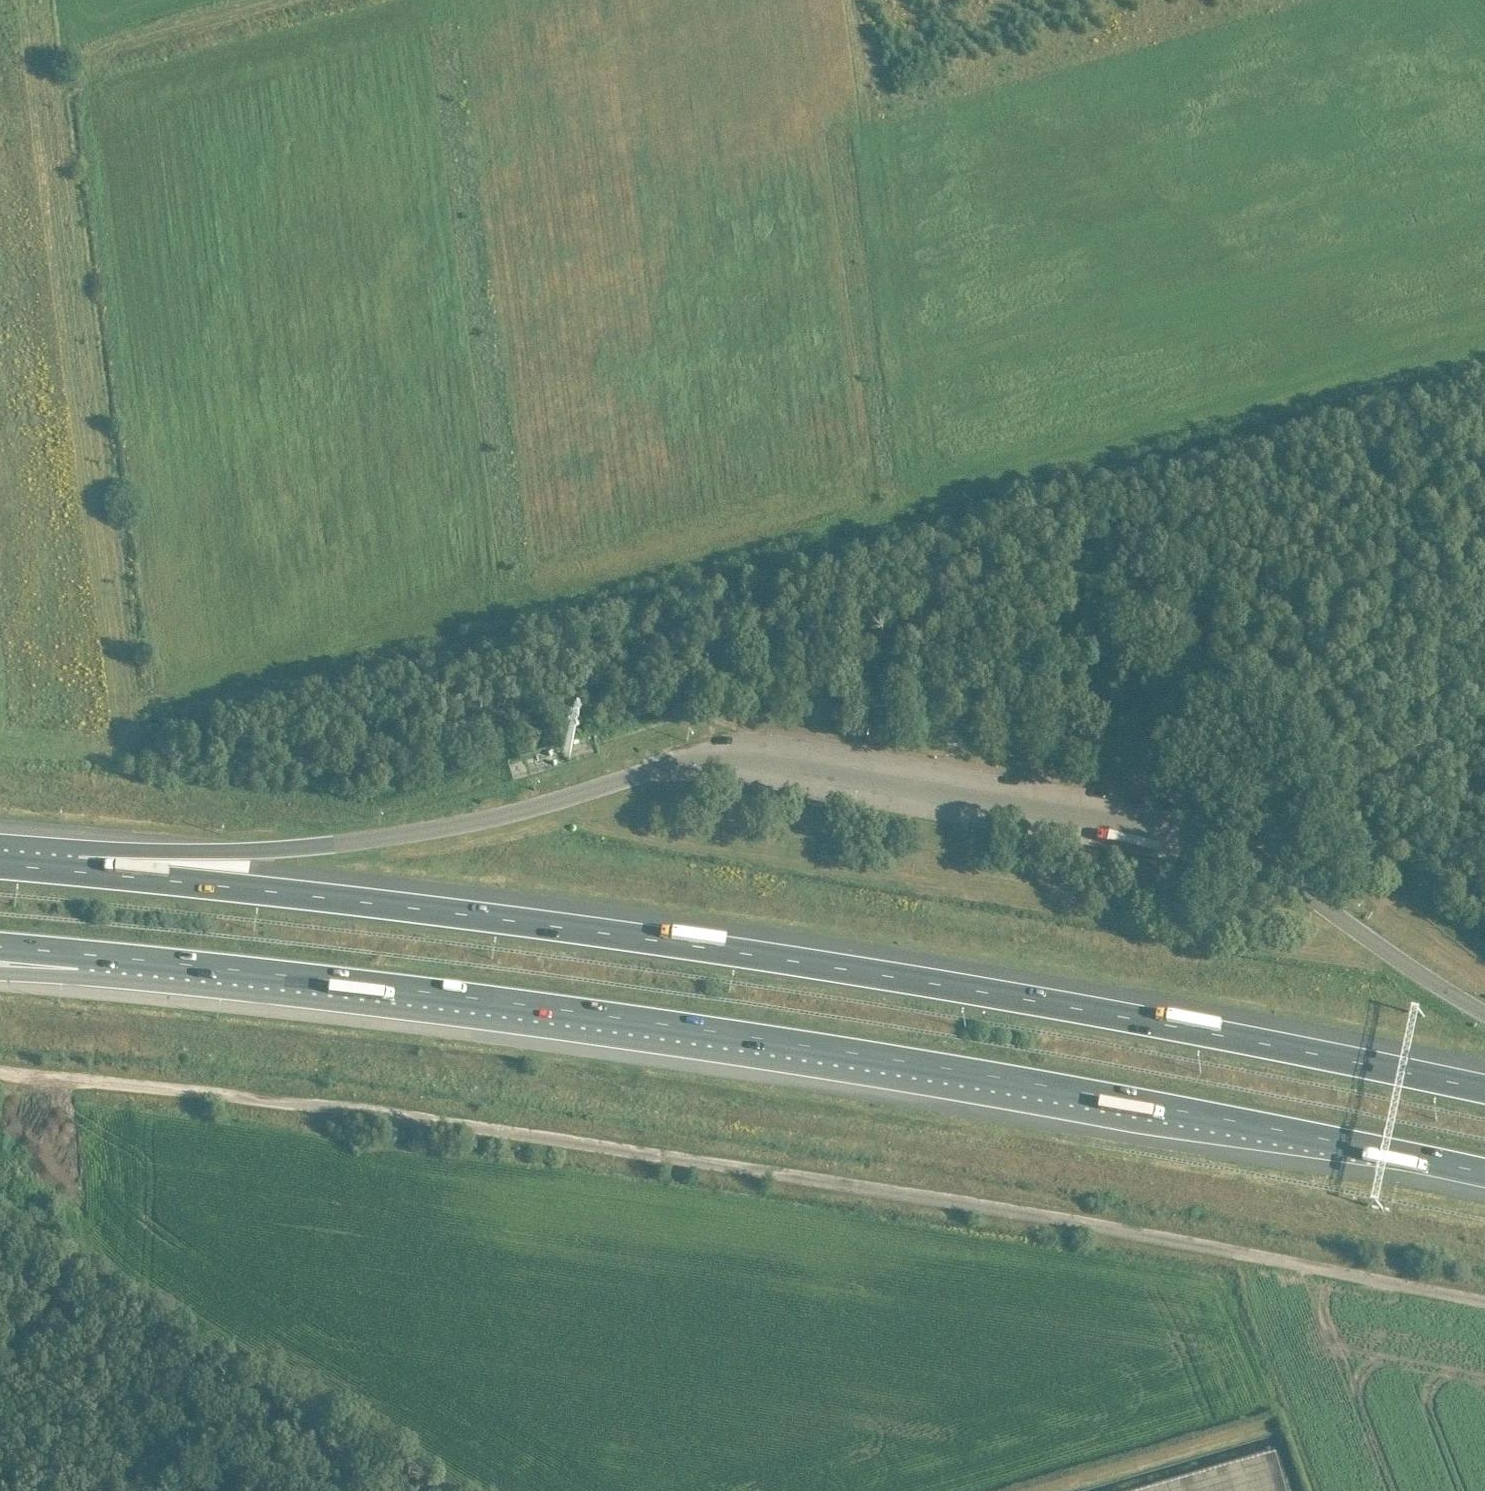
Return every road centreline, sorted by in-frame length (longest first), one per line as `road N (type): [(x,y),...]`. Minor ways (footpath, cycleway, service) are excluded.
road 1 (unclassified): [(1484,1301),(1112,1228),(587,1144),(0,1071)]
road 2 (motorway): [(0,948),(477,998),(763,1039),(1039,1083),(1484,1173)]
road 3 (motorway): [(1484,1086),(1079,1004),(762,951),(0,864)]

